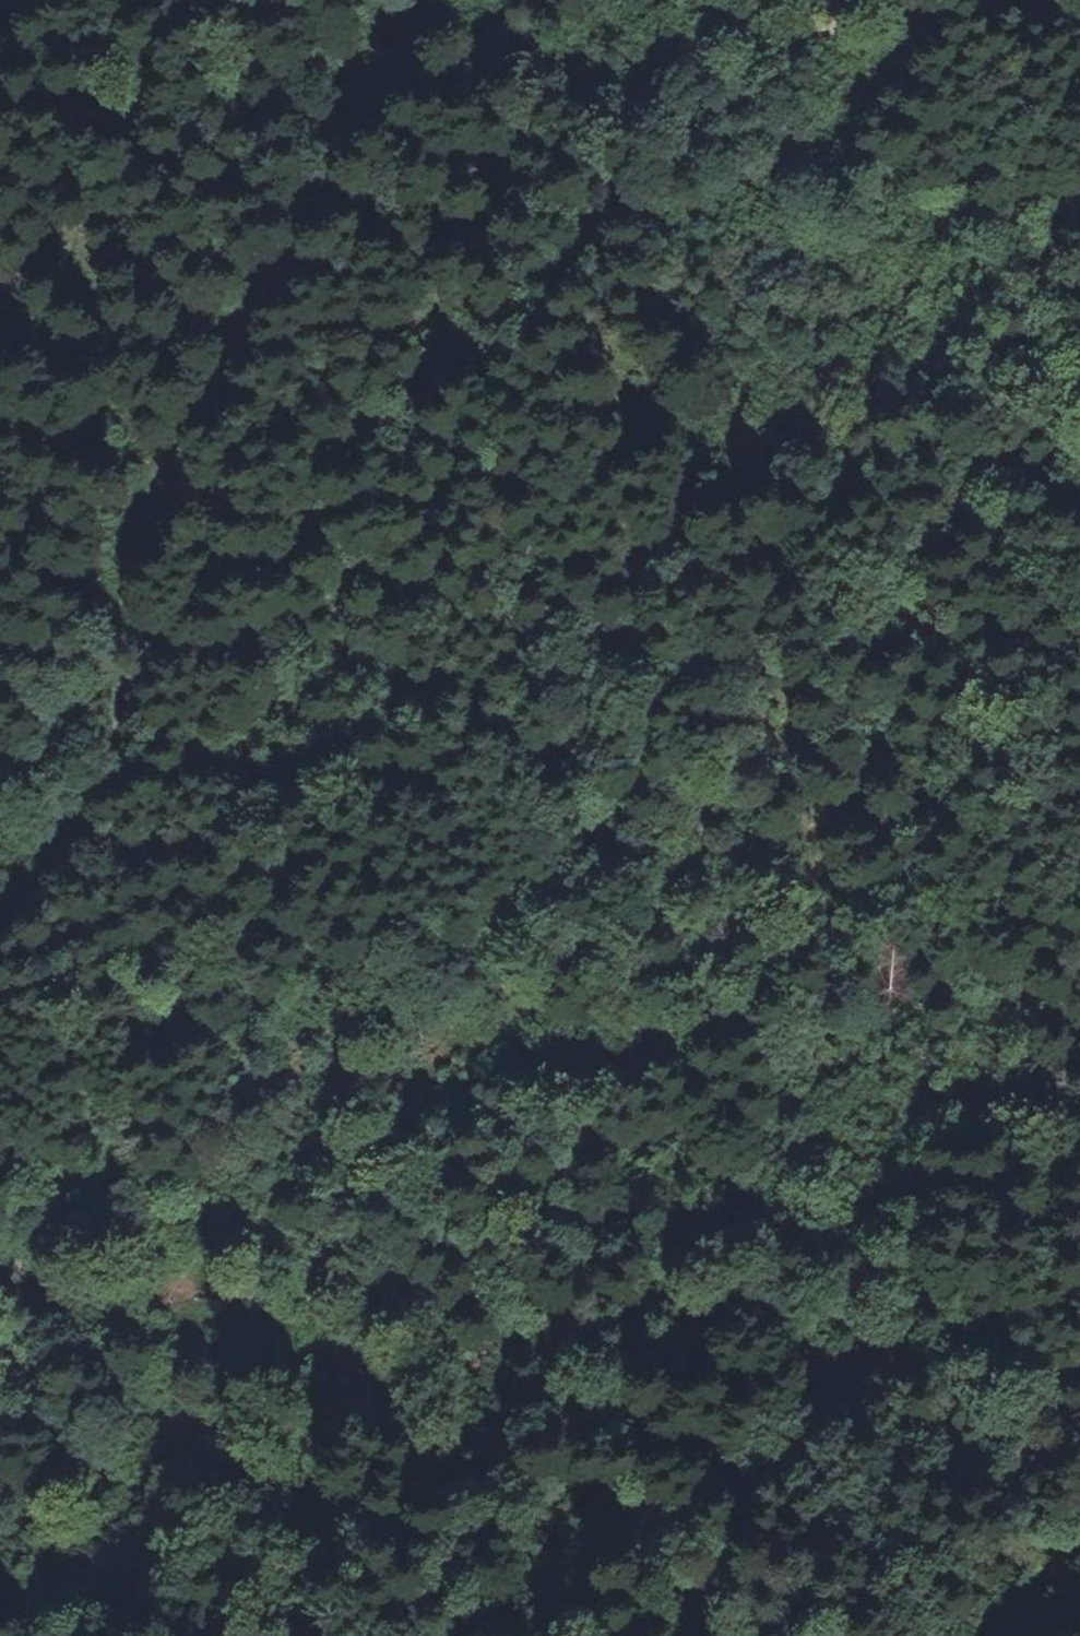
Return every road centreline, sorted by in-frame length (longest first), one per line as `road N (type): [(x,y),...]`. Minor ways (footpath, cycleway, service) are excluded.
road 1 (track): [(0,928),(91,818),(145,706),(138,509),(424,0)]

